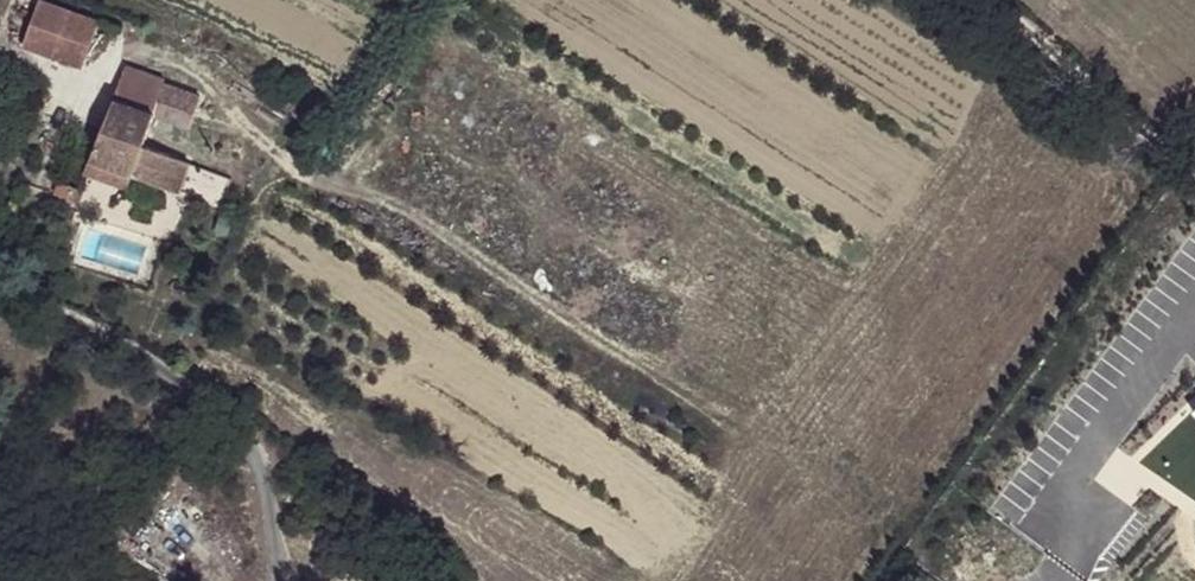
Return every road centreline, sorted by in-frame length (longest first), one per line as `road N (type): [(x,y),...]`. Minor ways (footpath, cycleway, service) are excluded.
road 1 (track): [(1194,165),(1050,50),(1002,0)]

